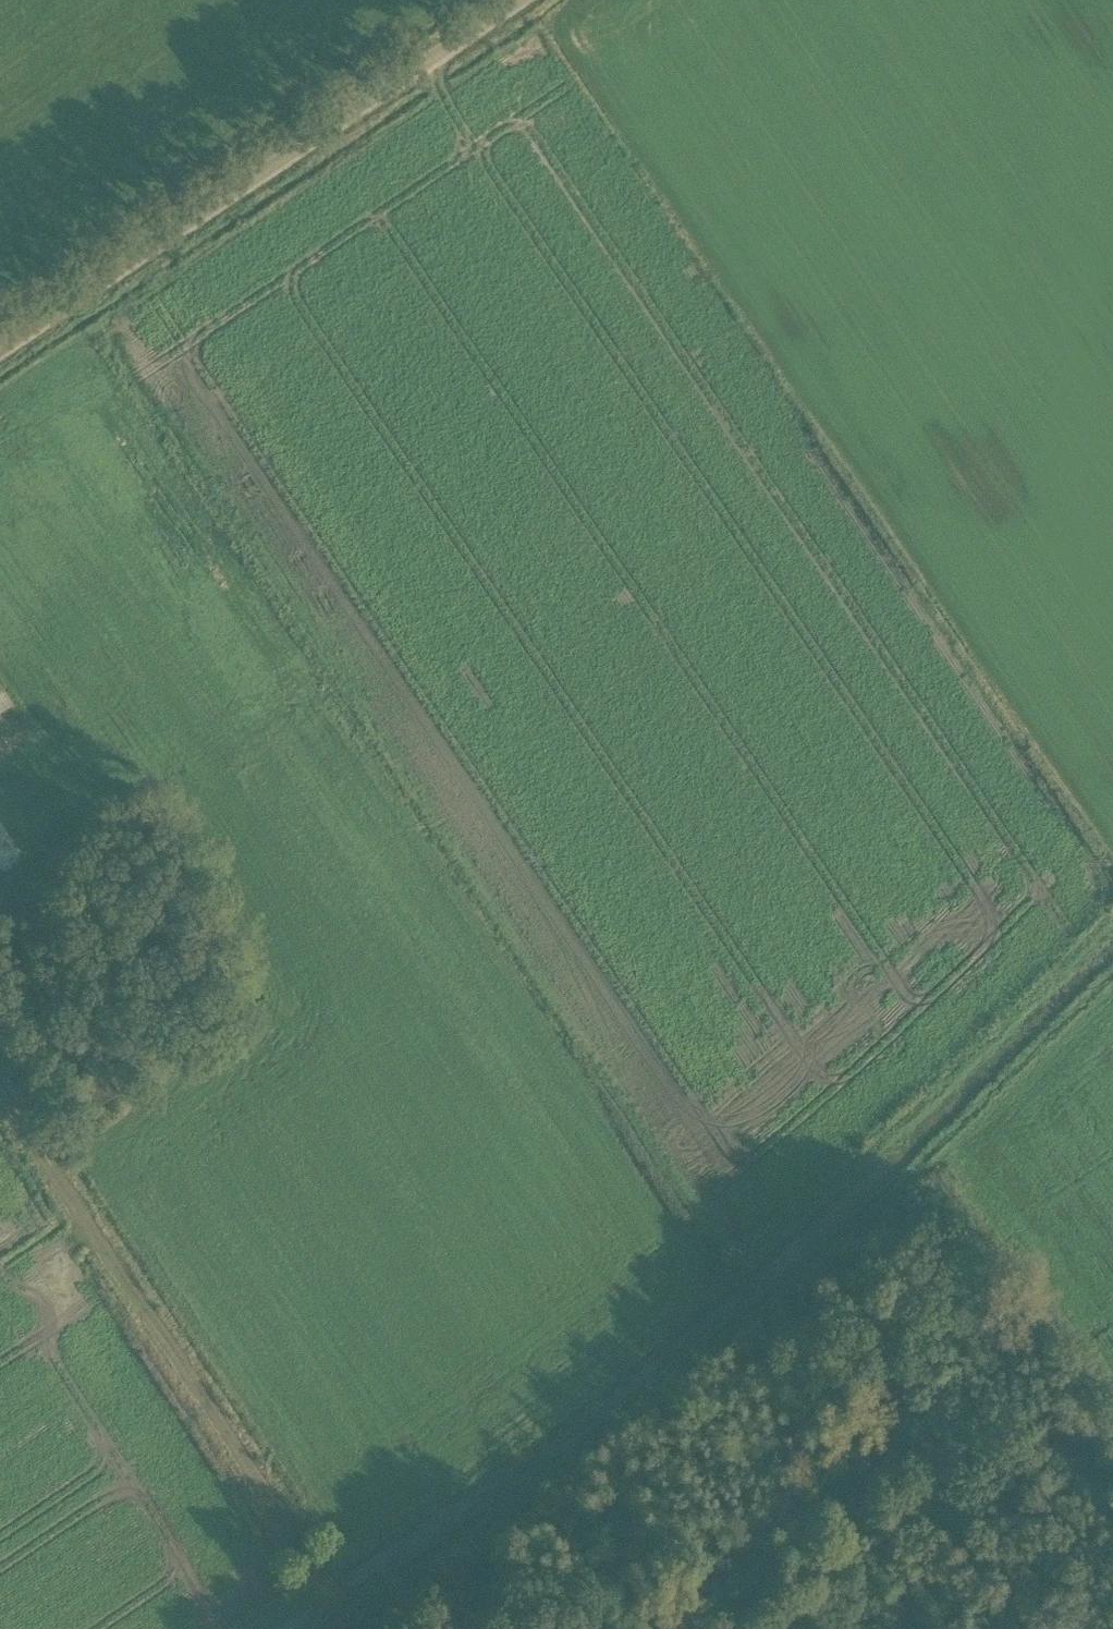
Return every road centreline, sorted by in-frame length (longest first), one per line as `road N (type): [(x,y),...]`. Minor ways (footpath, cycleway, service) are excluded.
road 1 (unclassified): [(521,0),(0,350)]

